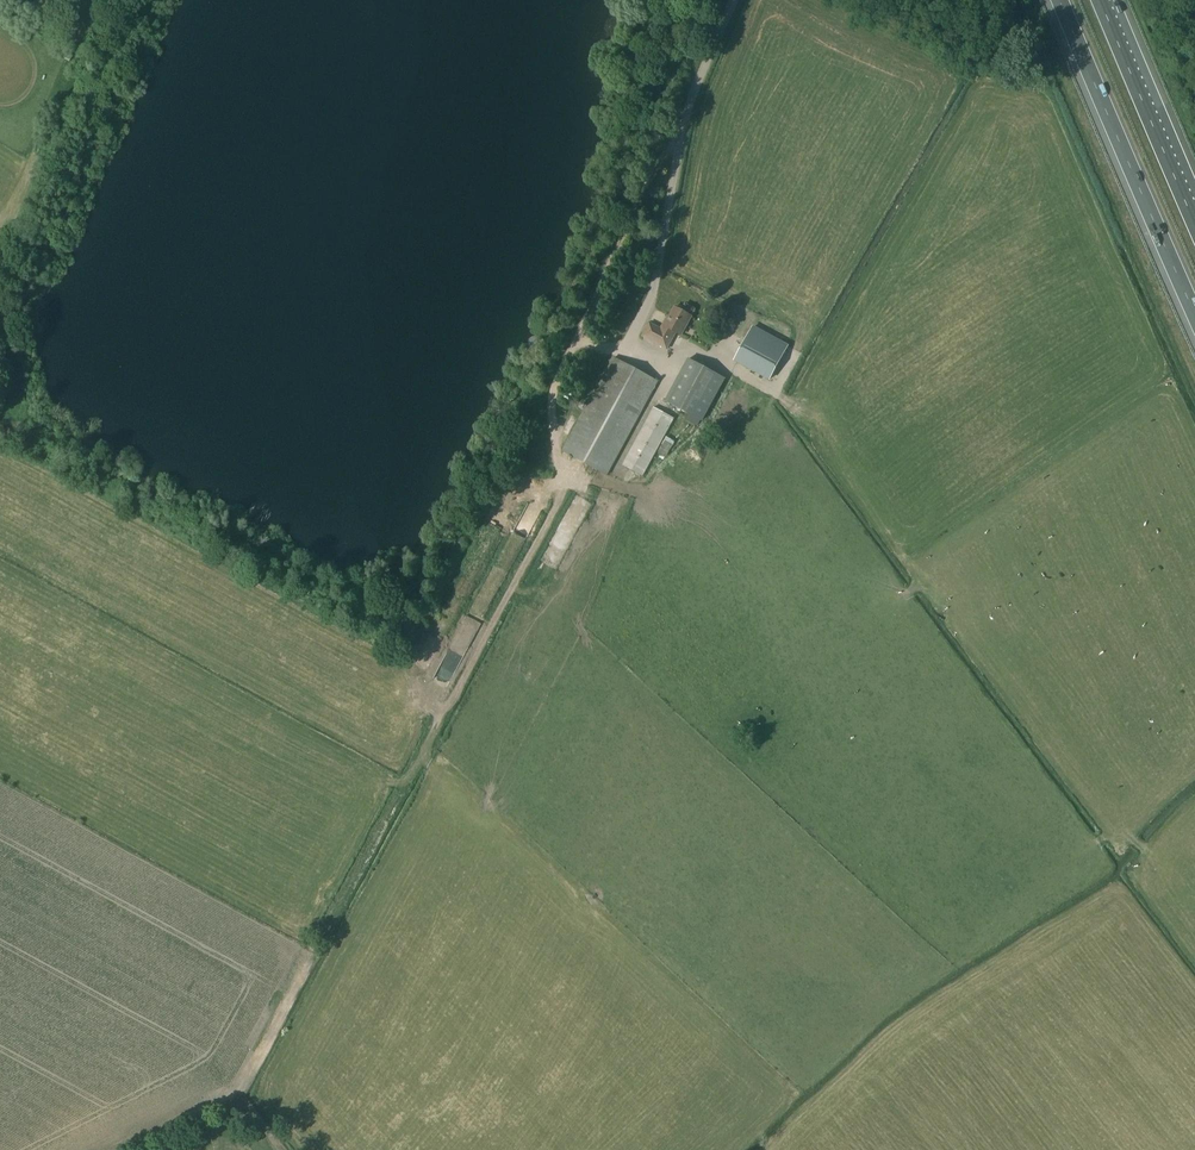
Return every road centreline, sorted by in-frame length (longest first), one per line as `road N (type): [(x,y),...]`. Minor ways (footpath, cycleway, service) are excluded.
road 1 (motorway): [(1060,0),(1194,314)]
road 2 (unclassified): [(657,272),(687,94),(731,0)]
road 3 (motorway): [(1194,219),(1102,0)]

